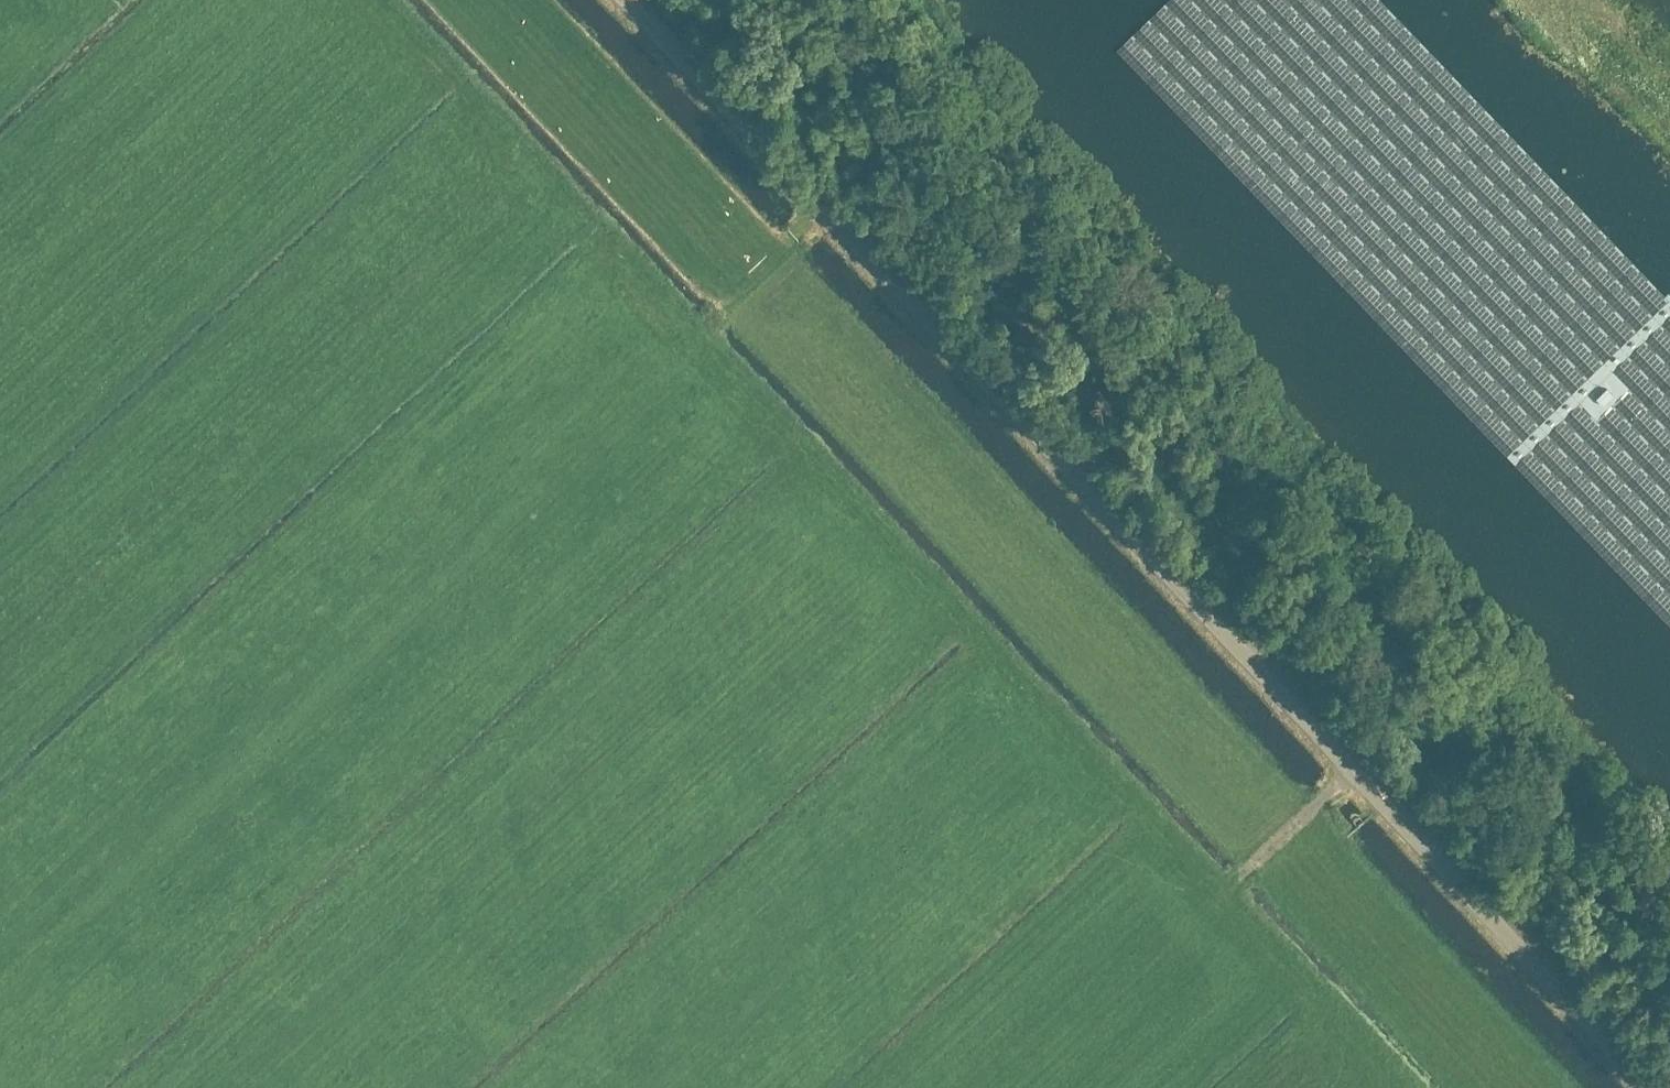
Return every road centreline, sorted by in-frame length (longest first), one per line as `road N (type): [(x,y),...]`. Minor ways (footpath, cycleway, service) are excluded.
road 1 (unclassified): [(1649,1087),(627,0)]

